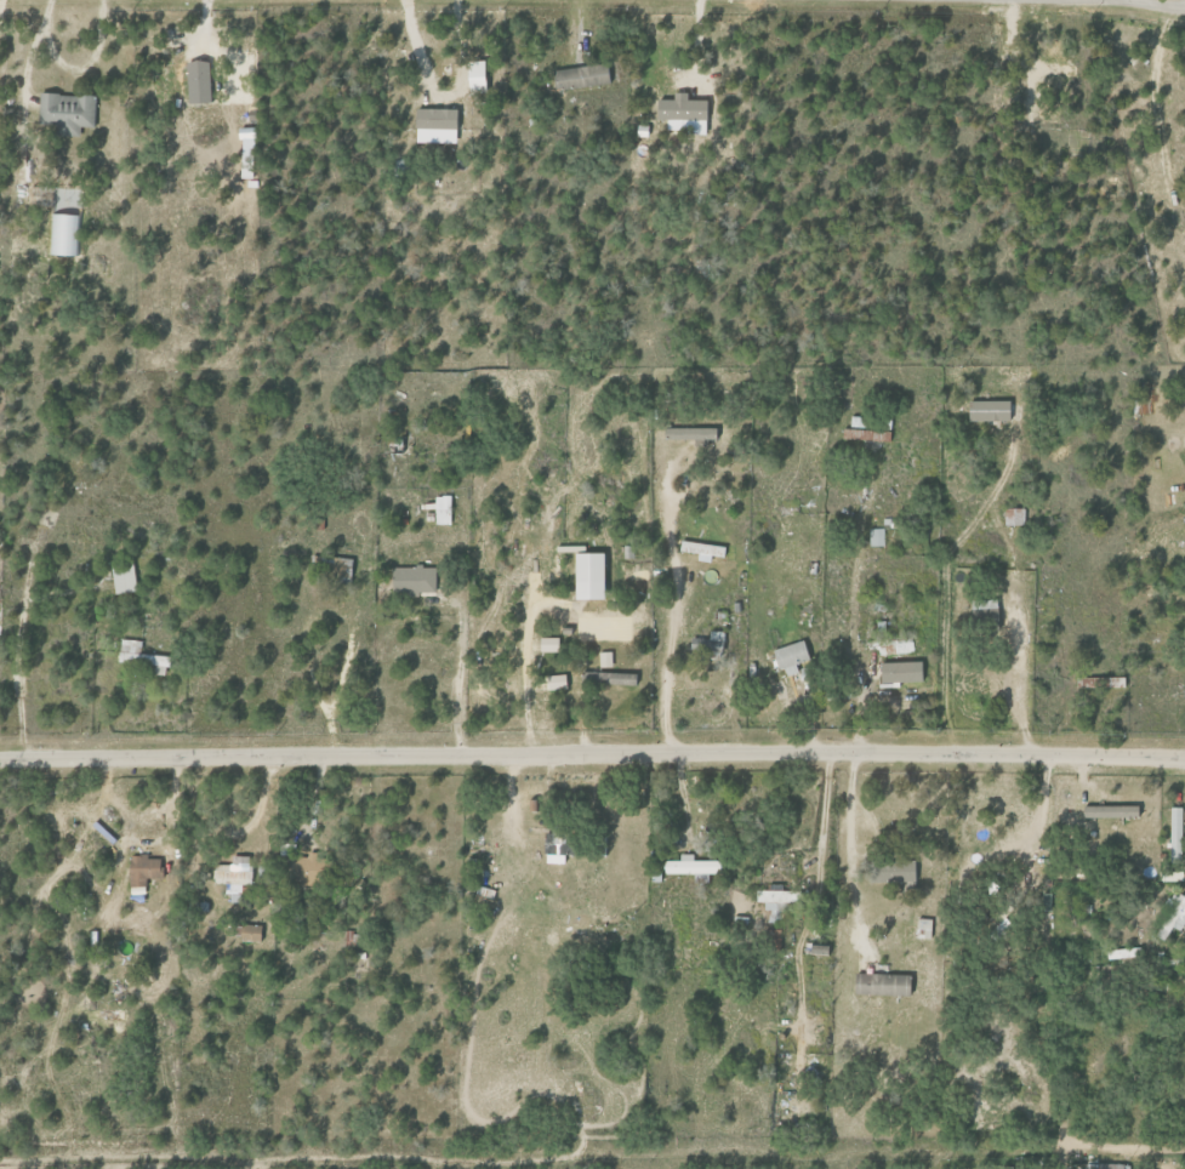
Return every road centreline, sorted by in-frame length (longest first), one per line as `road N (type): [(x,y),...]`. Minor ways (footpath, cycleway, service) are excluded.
road 1 (residential): [(0,761),(845,752),(1184,757)]

